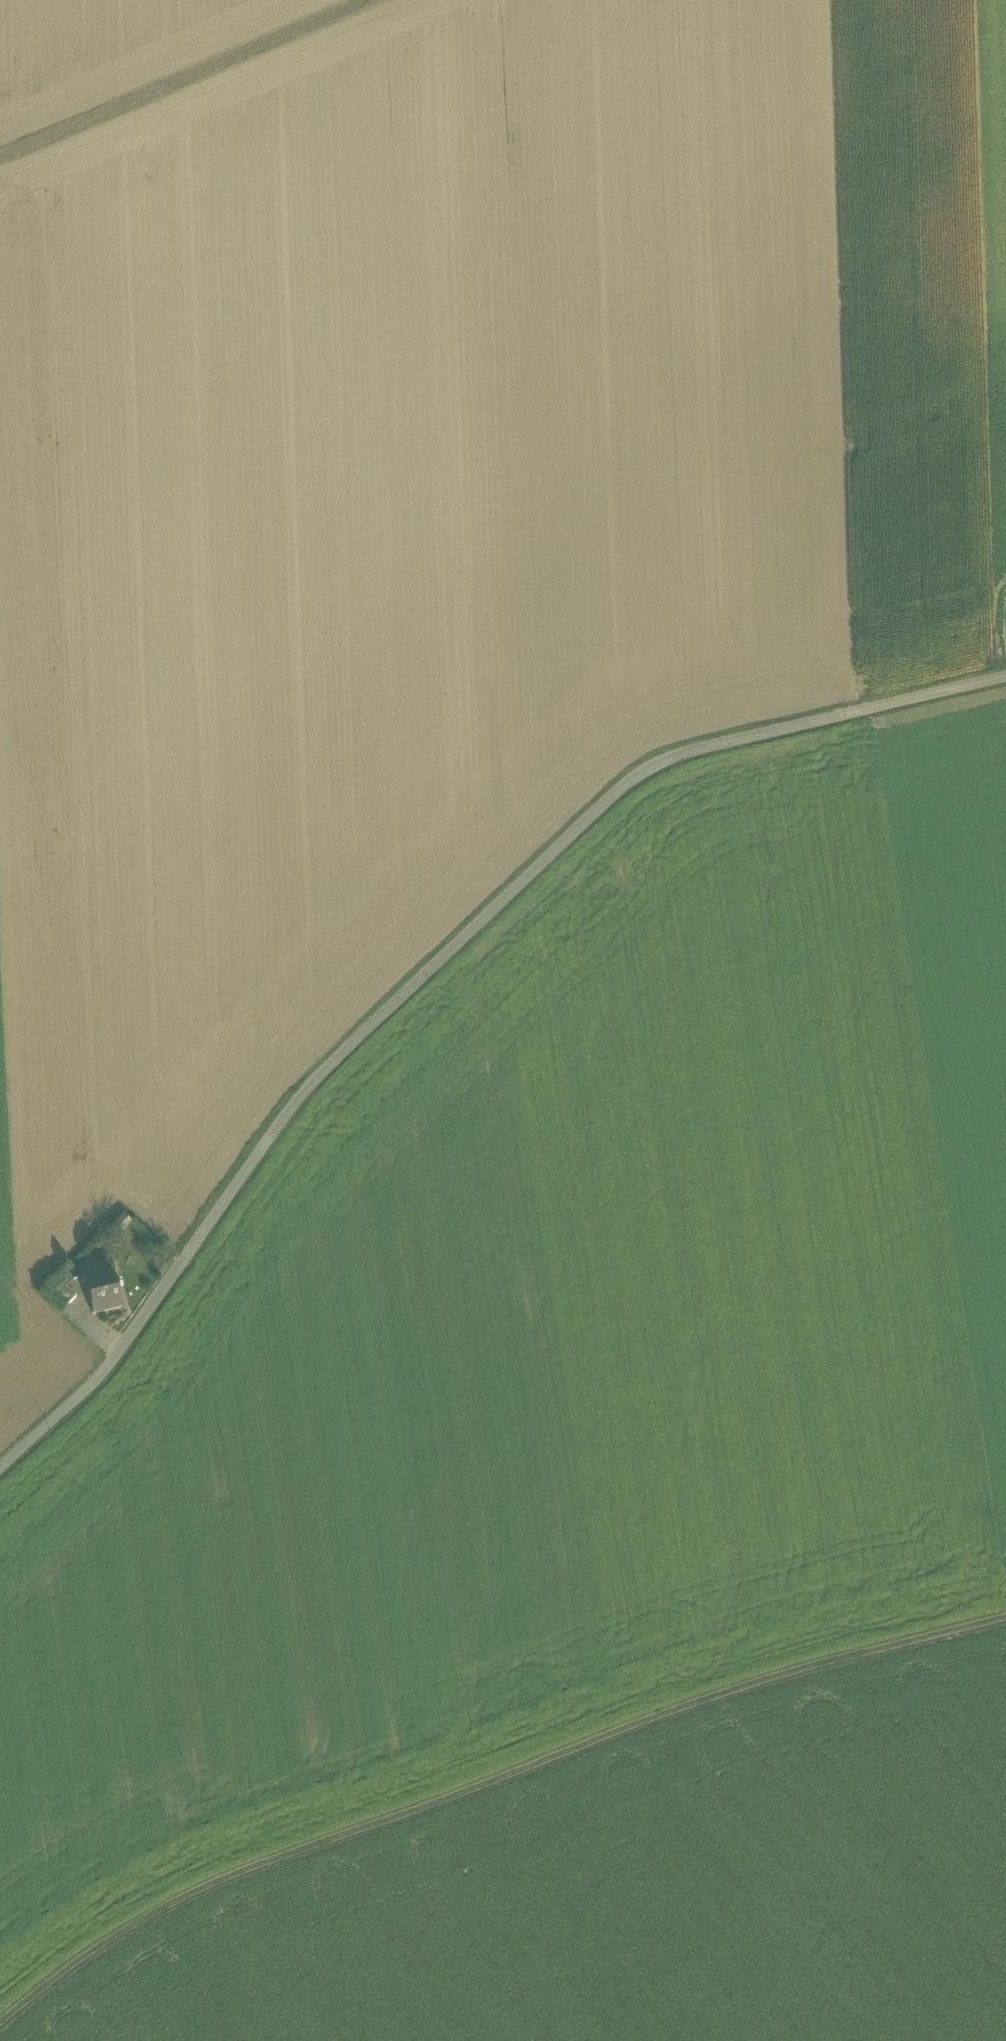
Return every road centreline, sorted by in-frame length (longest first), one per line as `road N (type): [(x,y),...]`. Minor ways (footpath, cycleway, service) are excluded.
road 1 (track): [(0,1467),(97,1380),(328,1063),(633,766),(681,743),(1005,672)]
road 2 (track): [(1005,1620),(777,1679),(268,1866),(82,1965),(0,2029)]

